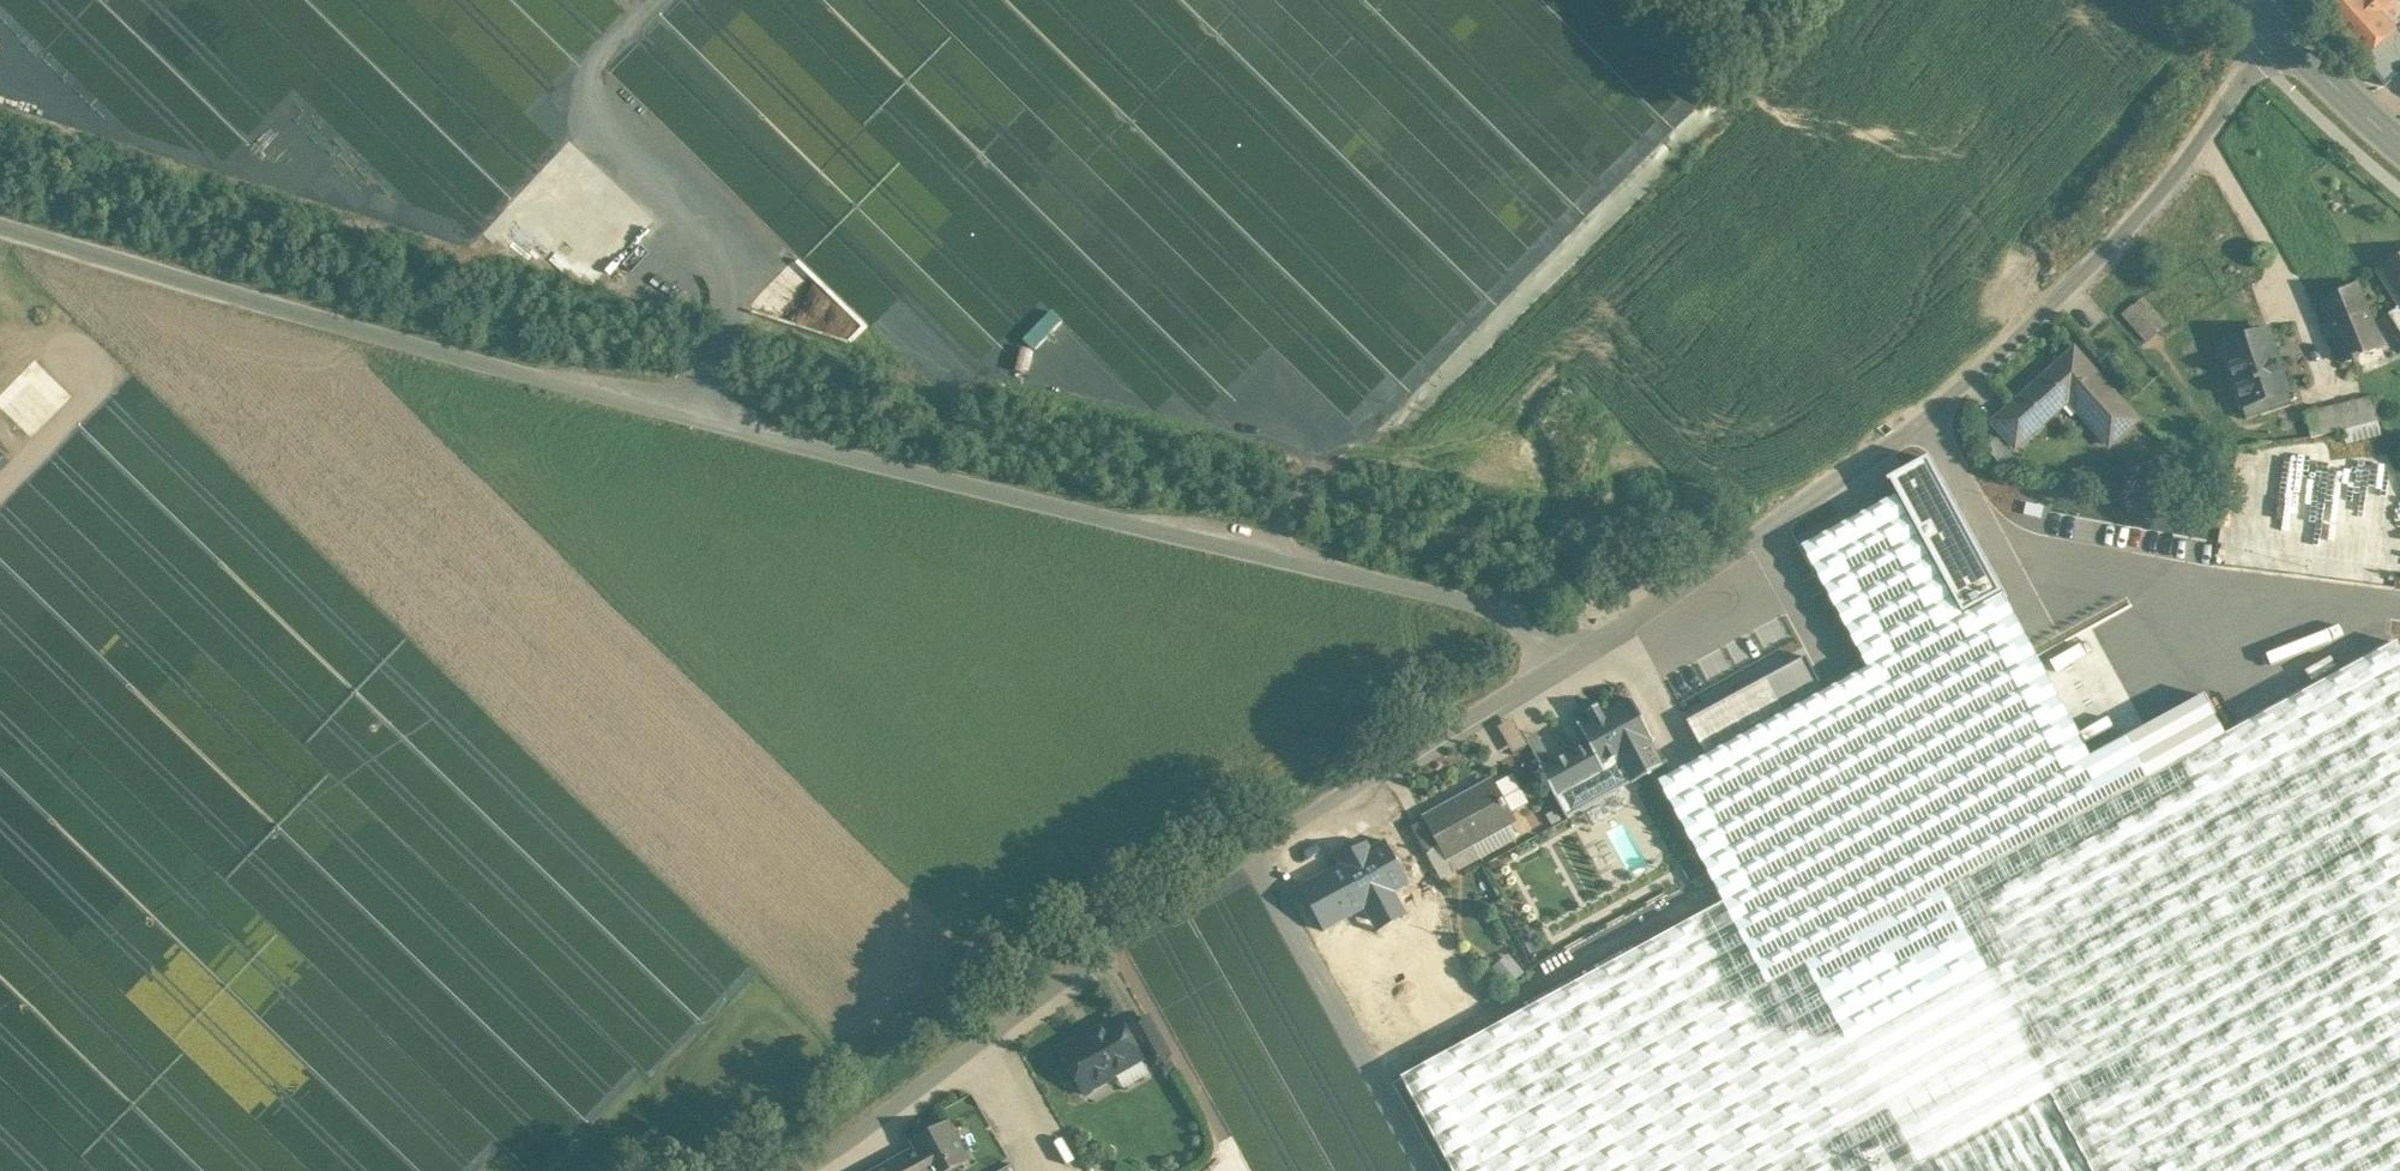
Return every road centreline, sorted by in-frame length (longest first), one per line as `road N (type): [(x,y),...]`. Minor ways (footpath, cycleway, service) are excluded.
road 1 (unclassified): [(1562,663),(1540,631),(1487,607),(617,399),(0,226)]
road 2 (unclassified): [(2286,37),(2112,242),(1984,370),(1562,663)]
road 3 (unclassified): [(1562,663),(1121,934),(794,1170)]
road 4 (secondary): [(2399,146),(2286,37)]

